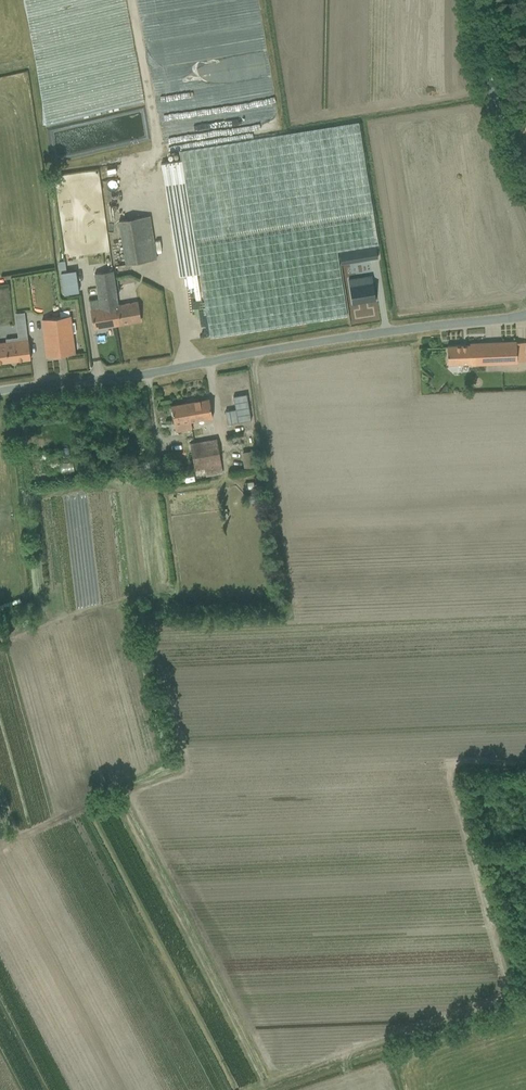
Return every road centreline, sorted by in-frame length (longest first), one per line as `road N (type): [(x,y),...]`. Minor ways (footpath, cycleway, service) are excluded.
road 1 (unclassified): [(0,390),(158,374),(525,310)]
road 2 (unclassified): [(525,177),(479,58),(474,0)]

